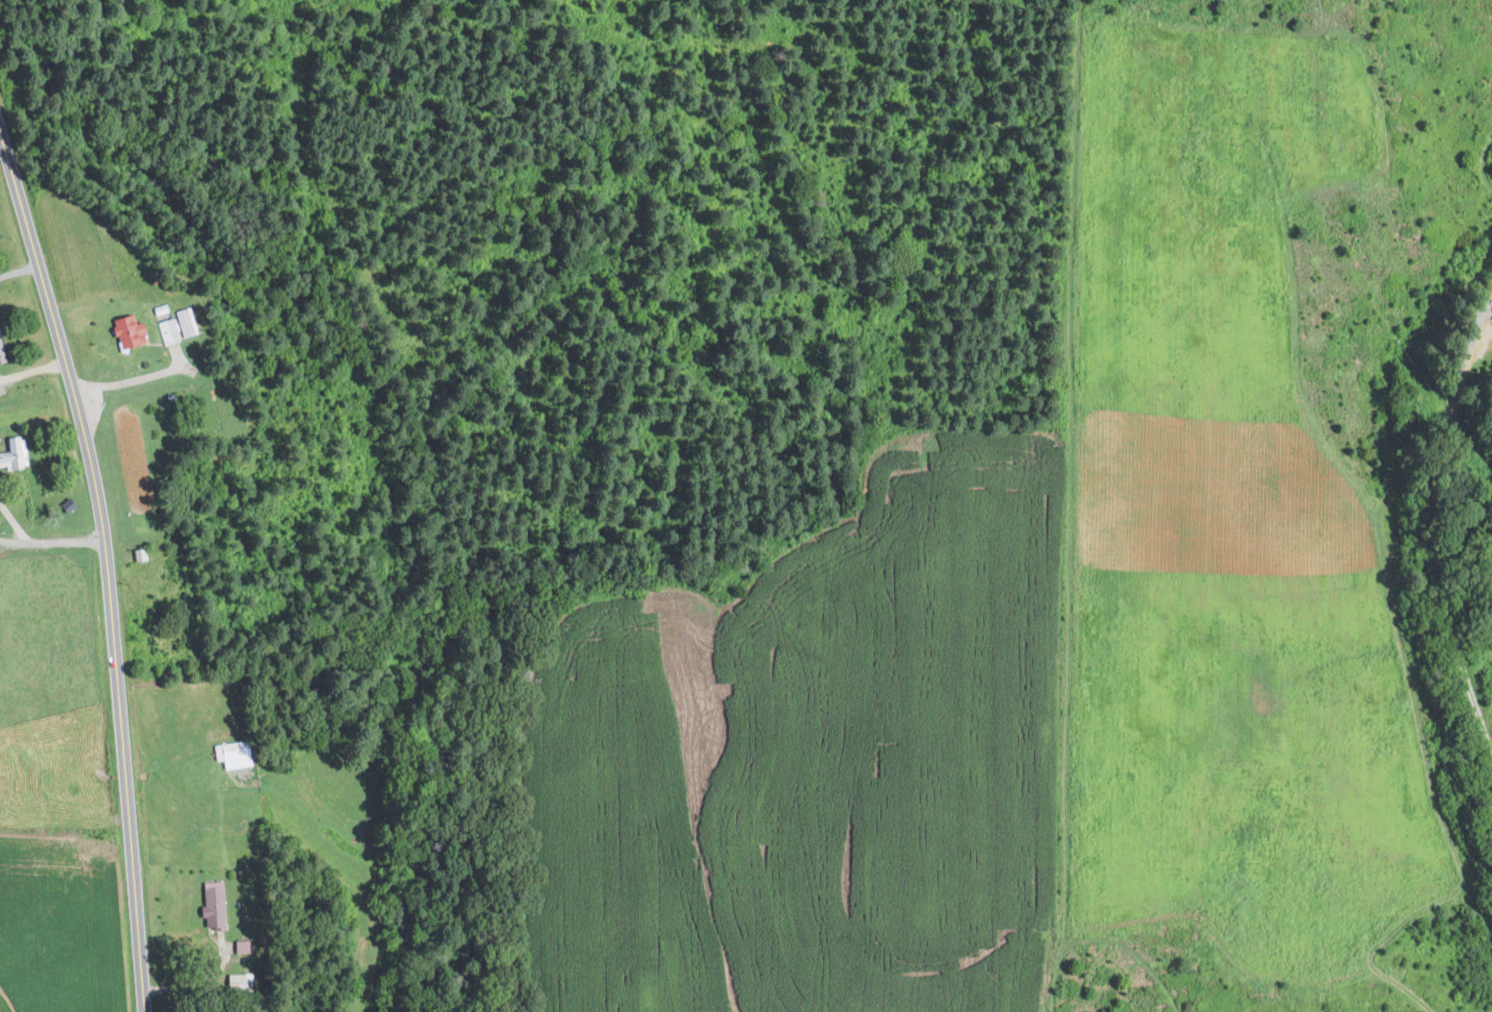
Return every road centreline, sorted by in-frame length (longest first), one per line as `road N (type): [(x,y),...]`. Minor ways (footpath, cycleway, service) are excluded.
road 1 (tertiary): [(142,1011),(91,451),(42,274)]
road 2 (tertiary): [(42,274),(0,130)]

